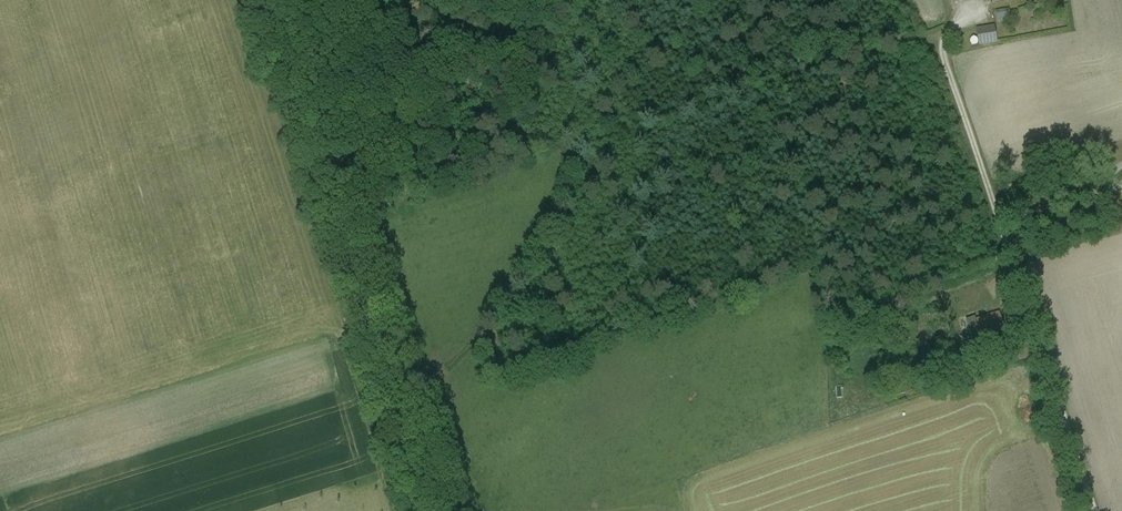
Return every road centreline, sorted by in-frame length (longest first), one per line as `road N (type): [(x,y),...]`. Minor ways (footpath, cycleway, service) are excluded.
road 1 (unclassified): [(431,510),(265,0)]

